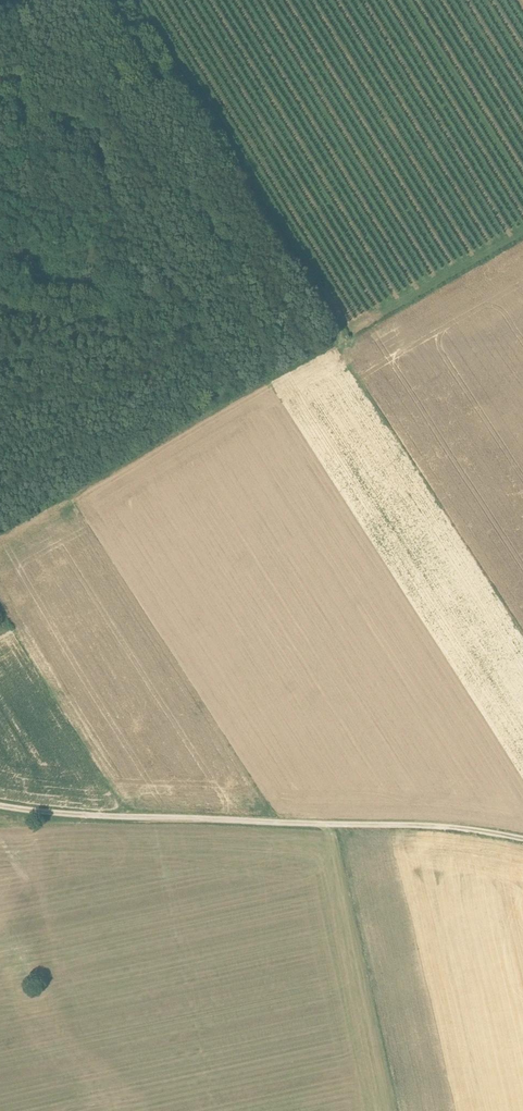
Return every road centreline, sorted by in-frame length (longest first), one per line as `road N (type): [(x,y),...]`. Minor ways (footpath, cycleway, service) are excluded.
road 1 (track): [(522,839),(440,826),(0,806)]

